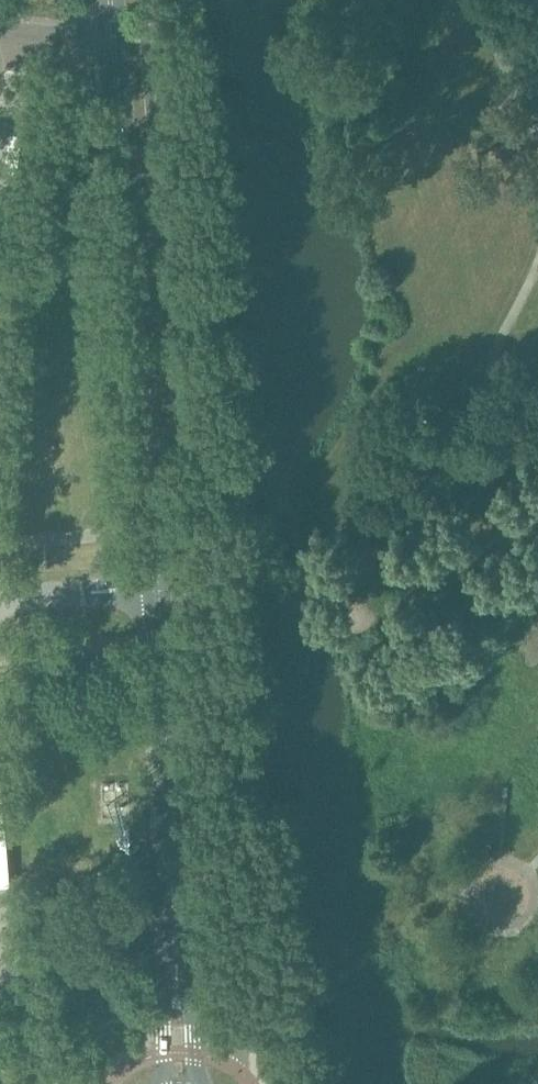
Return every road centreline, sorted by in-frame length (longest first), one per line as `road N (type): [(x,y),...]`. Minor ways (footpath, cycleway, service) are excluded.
road 1 (tertiary): [(159,587),(114,38)]
road 2 (tertiary): [(175,939),(159,587)]
road 3 (residential): [(0,596),(159,587)]
road 4 (tertiary): [(200,1083),(175,939)]
road 5 (tertiary): [(175,939),(164,1083)]
road 6 (residential): [(0,956),(42,1083)]

